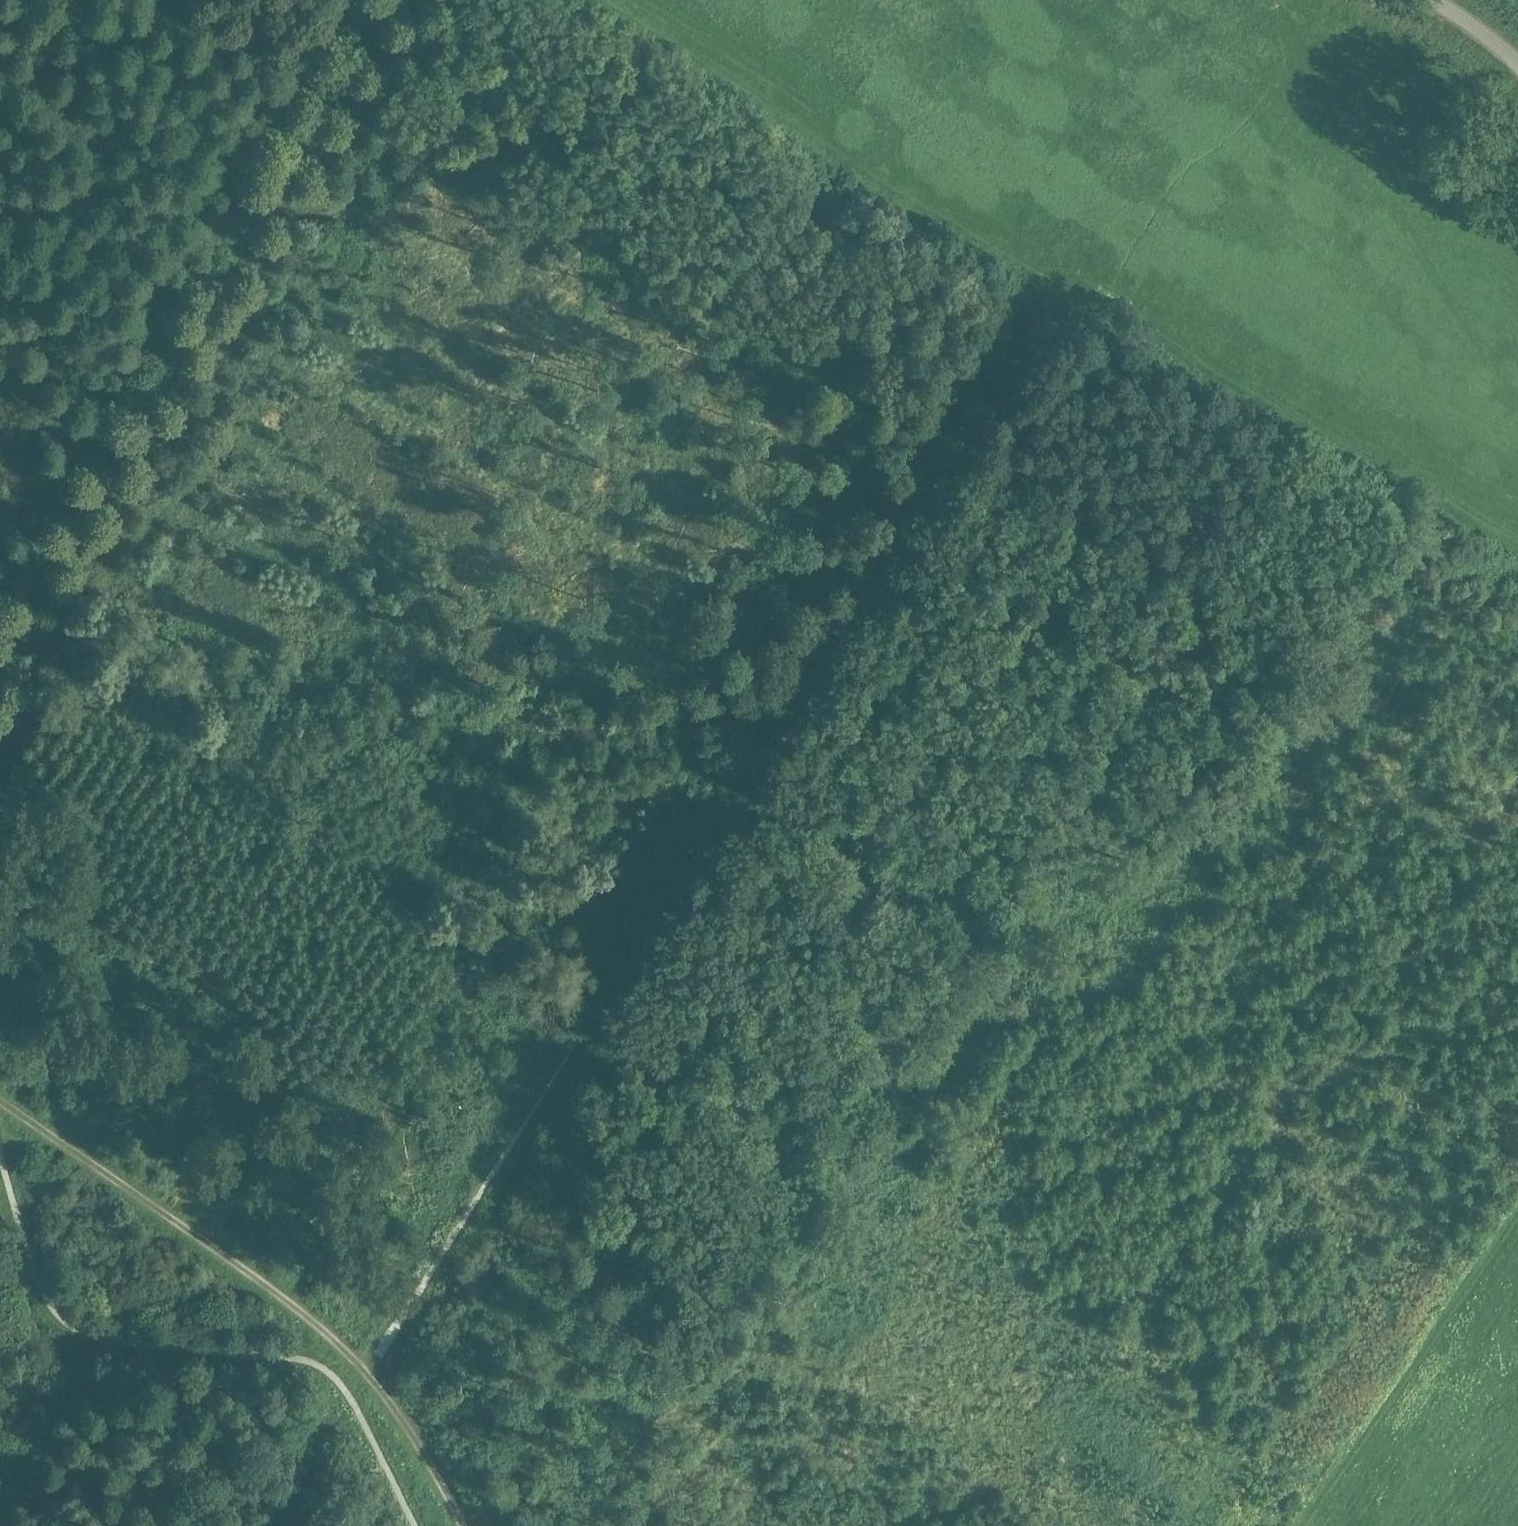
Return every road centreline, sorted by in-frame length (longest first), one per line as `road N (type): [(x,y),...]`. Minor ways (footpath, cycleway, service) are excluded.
road 1 (track): [(1517,403),(1296,70),(1271,0)]
road 2 (track): [(0,1101),(275,1291),(366,1372)]
road 3 (track): [(1317,1525),(1517,1217)]
road 4 (track): [(366,1372),(462,1525)]

